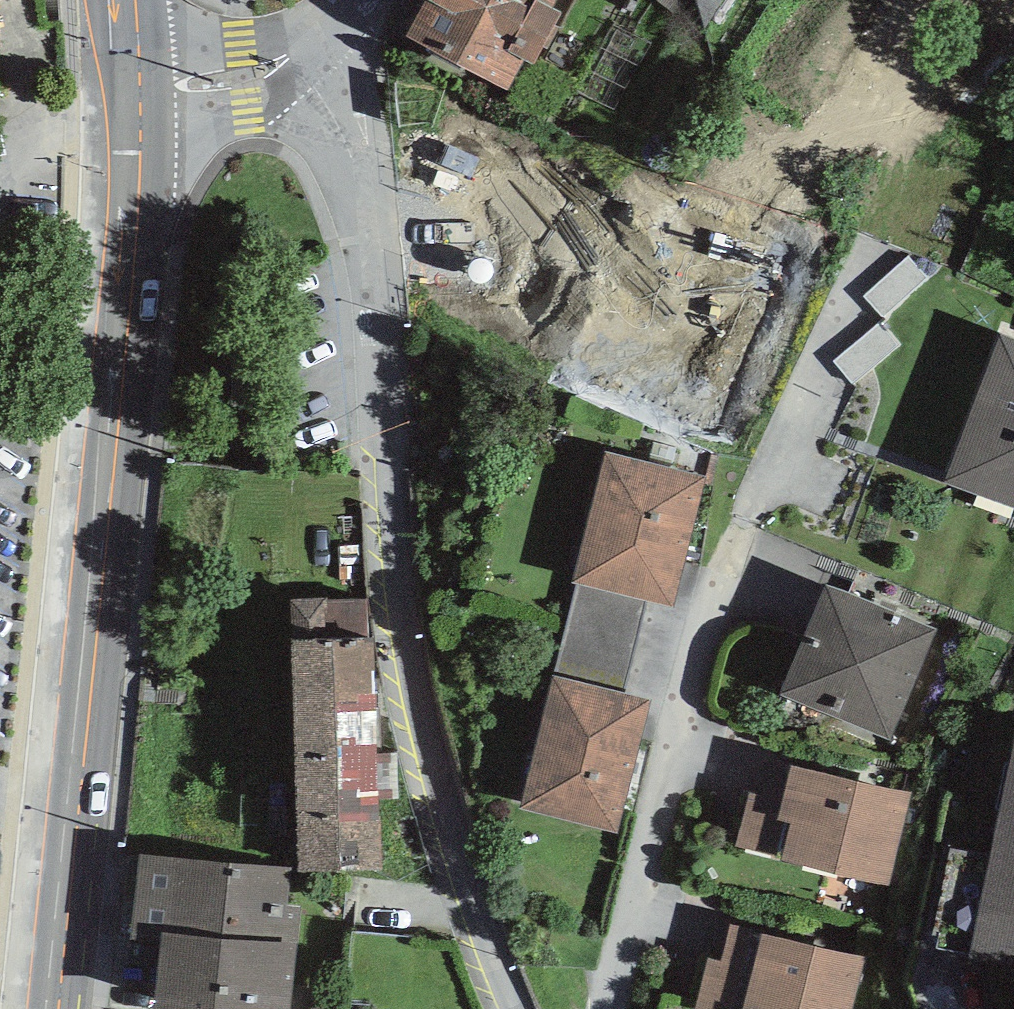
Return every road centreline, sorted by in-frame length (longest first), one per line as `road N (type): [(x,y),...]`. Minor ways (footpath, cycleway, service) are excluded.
road 1 (residential): [(294,54),(336,114),(362,182),(375,241),(409,644),(424,718),(517,1008)]
road 2 (primary): [(128,87),(114,403),(47,1008)]
road 3 (residential): [(128,87),(244,77),(294,54)]

